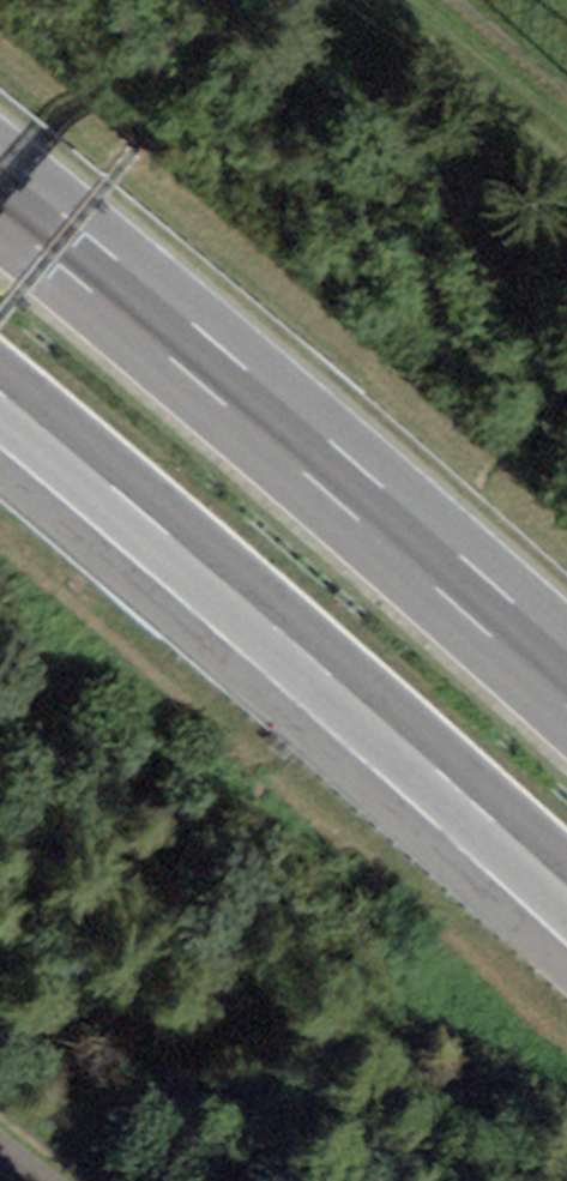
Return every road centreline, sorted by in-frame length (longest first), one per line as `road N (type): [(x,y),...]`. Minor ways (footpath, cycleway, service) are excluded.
road 1 (motorway): [(0,399),(200,563),(566,891)]
road 2 (motorway): [(566,677),(0,191)]
road 3 (track): [(566,138),(406,0)]

